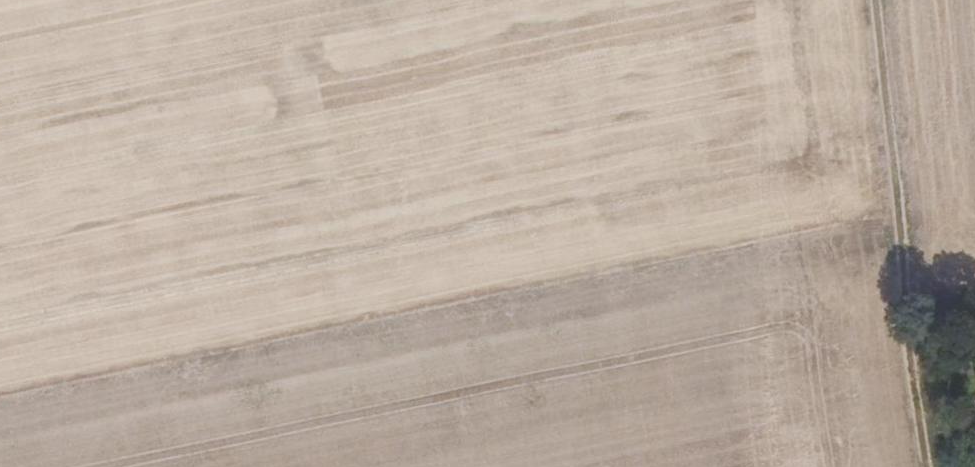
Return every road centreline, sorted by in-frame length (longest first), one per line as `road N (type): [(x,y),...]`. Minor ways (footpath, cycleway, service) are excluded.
road 1 (track): [(879,0),(925,466)]

